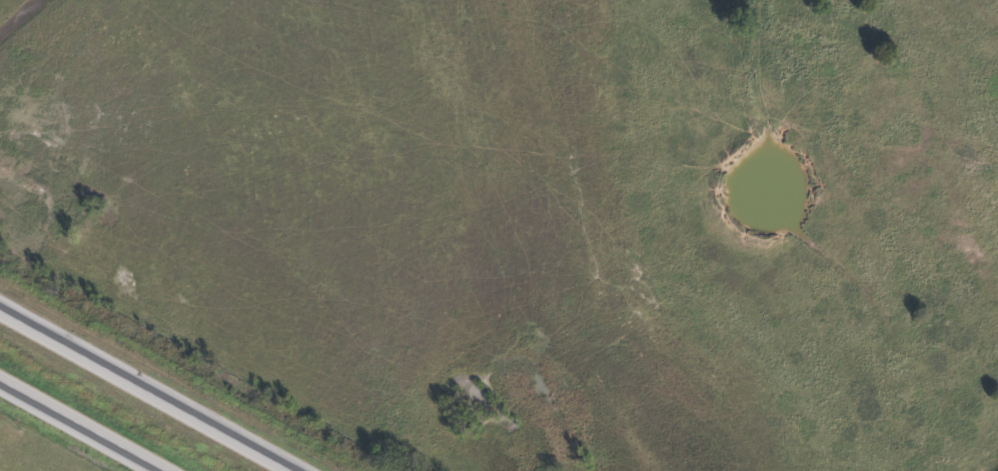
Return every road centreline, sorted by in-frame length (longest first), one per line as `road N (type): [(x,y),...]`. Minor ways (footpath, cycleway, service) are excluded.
road 1 (trunk): [(294,470),(0,309)]
road 2 (trunk): [(0,384),(159,470)]

